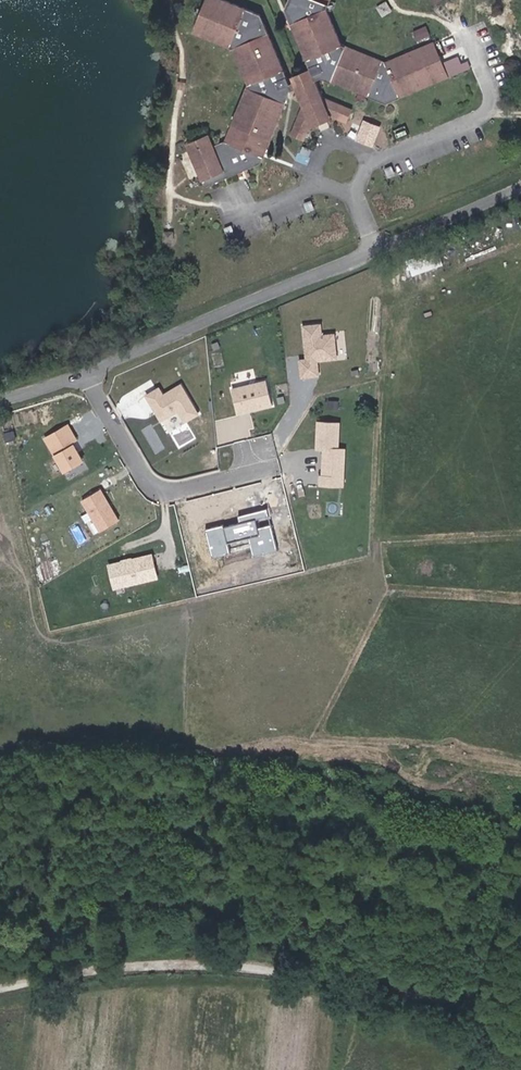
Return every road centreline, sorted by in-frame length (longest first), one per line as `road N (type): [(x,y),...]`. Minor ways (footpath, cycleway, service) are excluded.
road 1 (unclassified): [(0,988),(170,965),(297,971),(520,1019)]
road 2 (unclassified): [(86,375),(520,186)]
road 3 (residential): [(86,375),(156,488),(275,468)]

